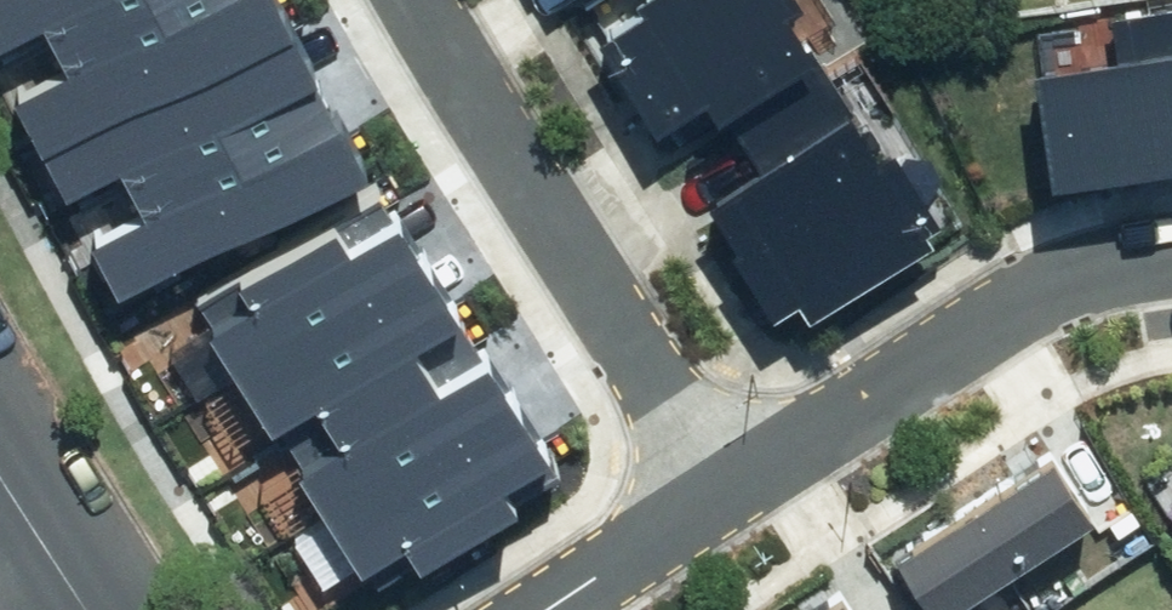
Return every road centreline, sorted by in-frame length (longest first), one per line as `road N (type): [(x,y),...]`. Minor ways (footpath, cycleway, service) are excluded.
road 1 (residential): [(419,0),(726,493)]
road 2 (residential): [(726,493),(1043,295),(1171,260)]
road 3 (residential): [(547,609),(726,493)]
road 4 (tertiary): [(82,609),(0,478)]

